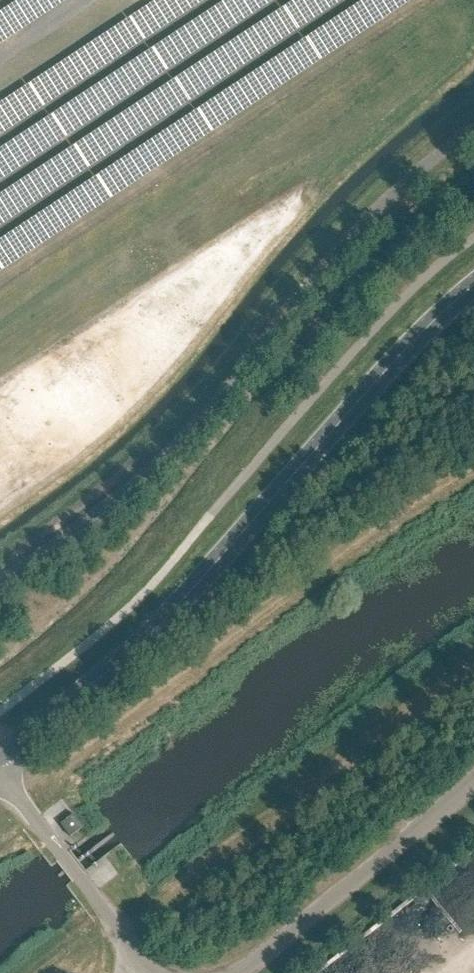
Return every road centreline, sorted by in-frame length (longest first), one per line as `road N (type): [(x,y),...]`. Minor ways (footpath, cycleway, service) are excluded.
road 1 (tertiary): [(0,760),(261,511),(411,339),(473,284)]
road 2 (unclassified): [(0,573),(113,501),(190,433),(344,247),(473,128)]
road 3 (unclassified): [(473,790),(242,972)]
road 4 (unclassified): [(158,972),(0,776)]

